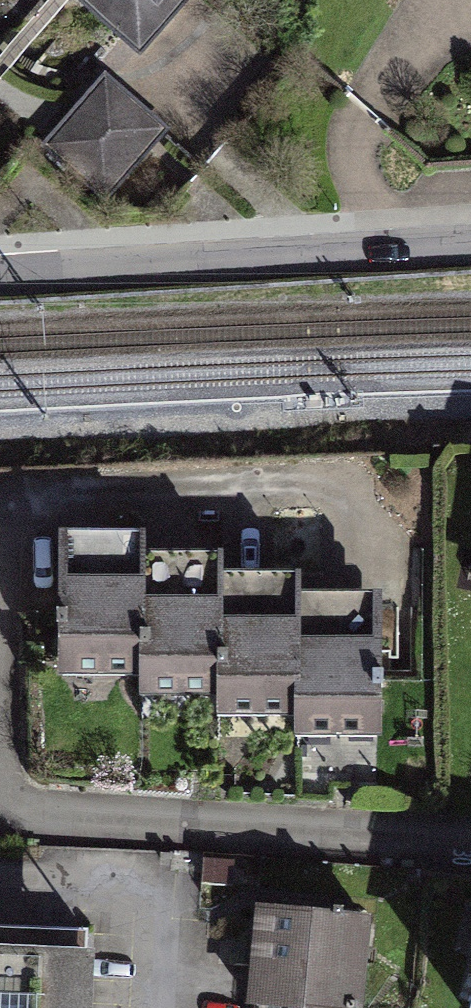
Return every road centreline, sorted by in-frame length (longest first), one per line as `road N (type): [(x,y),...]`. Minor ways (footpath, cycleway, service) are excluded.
road 1 (residential): [(470,239),(0,271)]
road 2 (residential): [(0,501),(376,484)]

